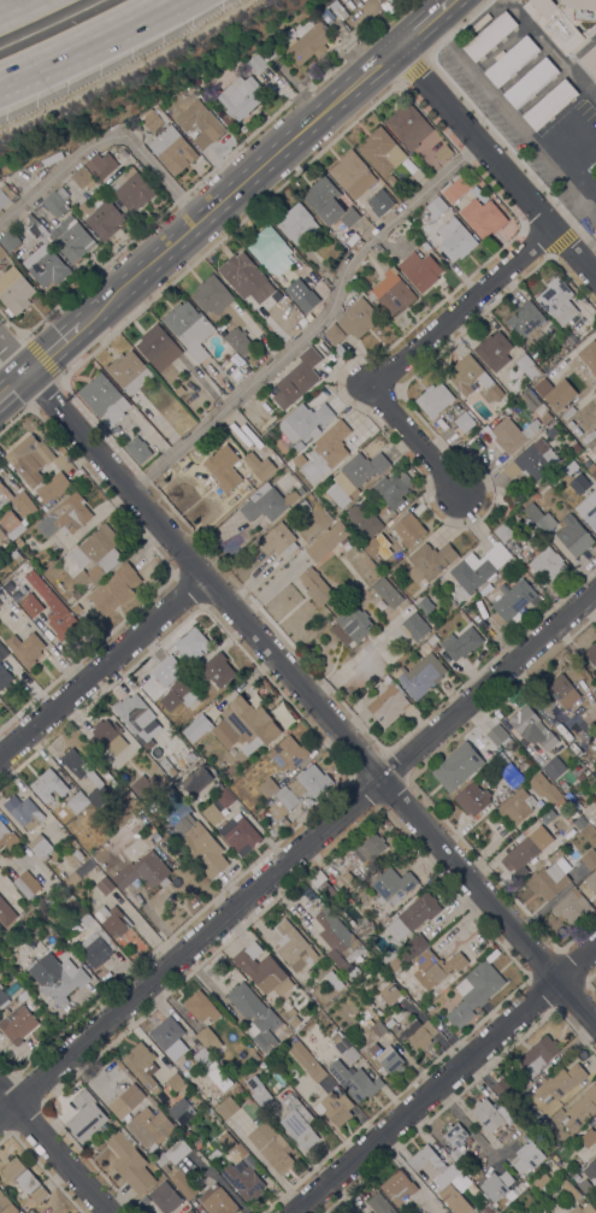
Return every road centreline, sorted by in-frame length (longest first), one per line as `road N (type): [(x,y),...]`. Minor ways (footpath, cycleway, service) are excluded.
road 1 (residential): [(595,1037),(0,344)]
road 2 (residential): [(595,592),(0,1114)]
road 3 (residential): [(595,950),(293,1212)]
road 4 (residential): [(550,229),(370,388),(460,496)]
road 5 (tertiary): [(113,294),(396,47)]
road 6 (residential): [(595,280),(396,47)]
road 7 (residential): [(201,575),(0,754)]
road 8 (residential): [(108,1212),(0,1090)]

